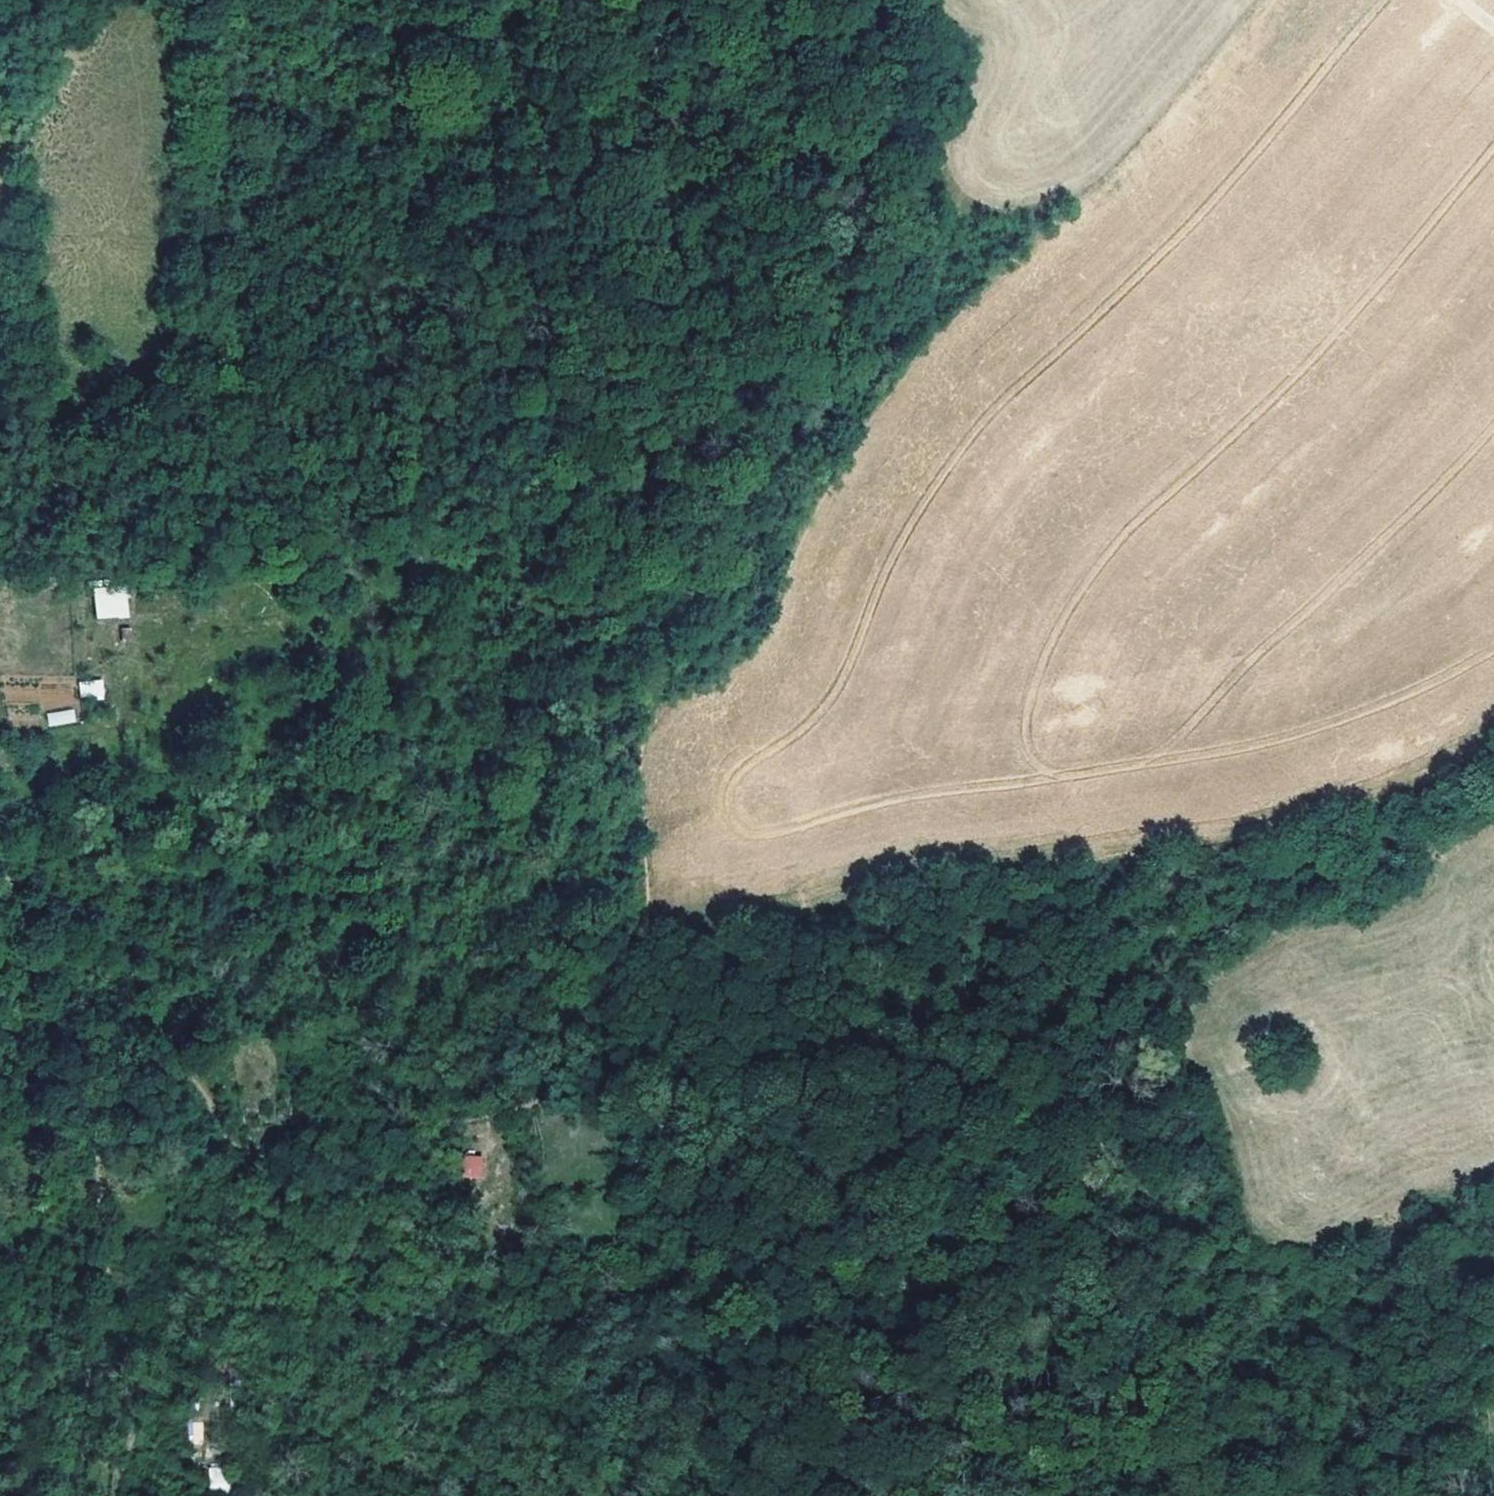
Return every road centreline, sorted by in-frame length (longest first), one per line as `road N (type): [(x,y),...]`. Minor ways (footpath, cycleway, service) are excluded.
road 1 (track): [(72,1495),(91,1310),(105,1270),(88,1076),(75,1005),(0,876)]

